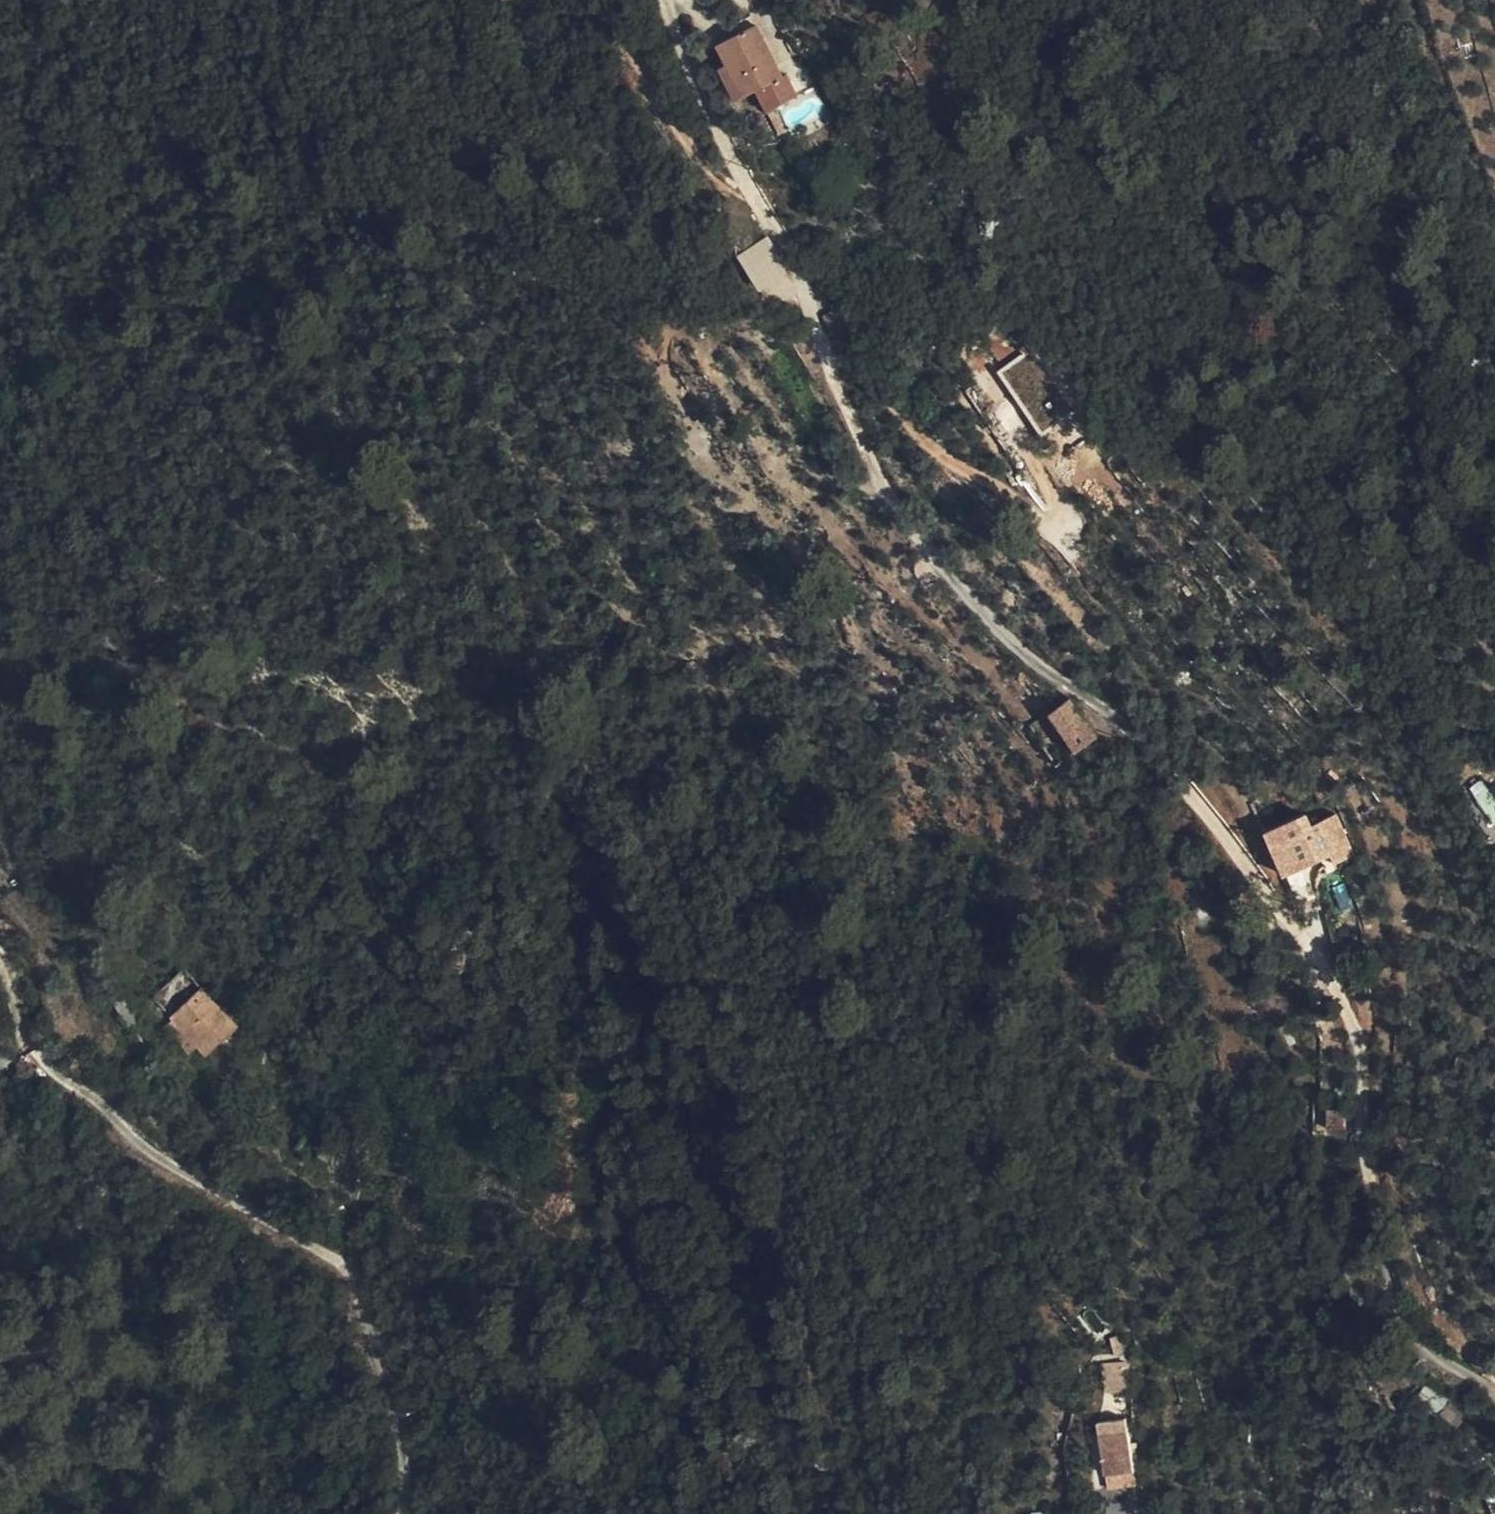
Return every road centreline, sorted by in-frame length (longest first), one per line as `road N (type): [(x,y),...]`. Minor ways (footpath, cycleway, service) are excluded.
road 1 (track): [(0,959),(45,1068),(152,1152),(337,1263),(353,1285),(380,1377),(401,1513)]

